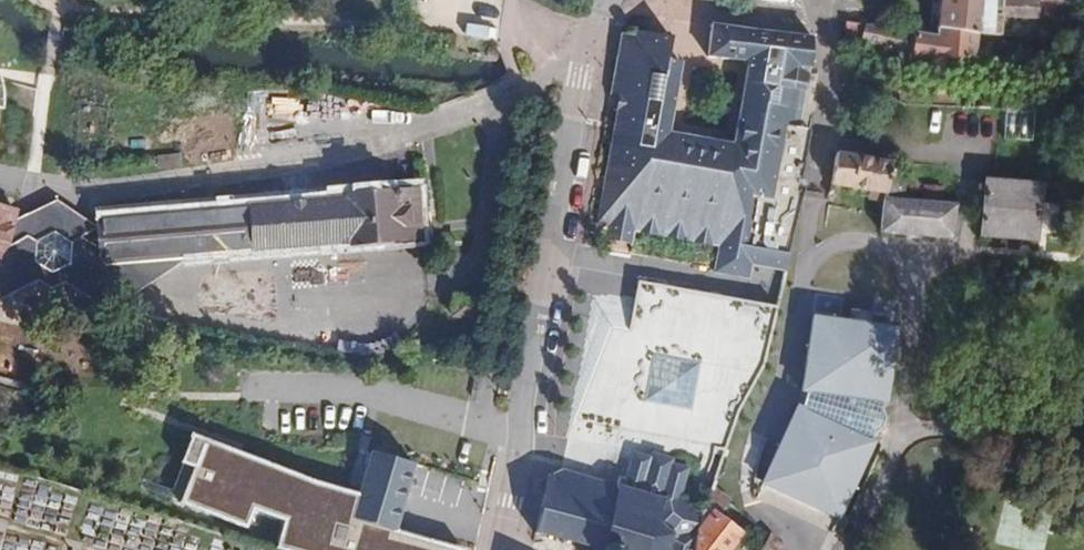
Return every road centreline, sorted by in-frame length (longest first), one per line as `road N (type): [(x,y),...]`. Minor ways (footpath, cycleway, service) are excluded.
road 1 (residential): [(498,549),(521,435),(515,376),(604,4)]
road 2 (residential): [(814,0),(829,64),(813,182)]

